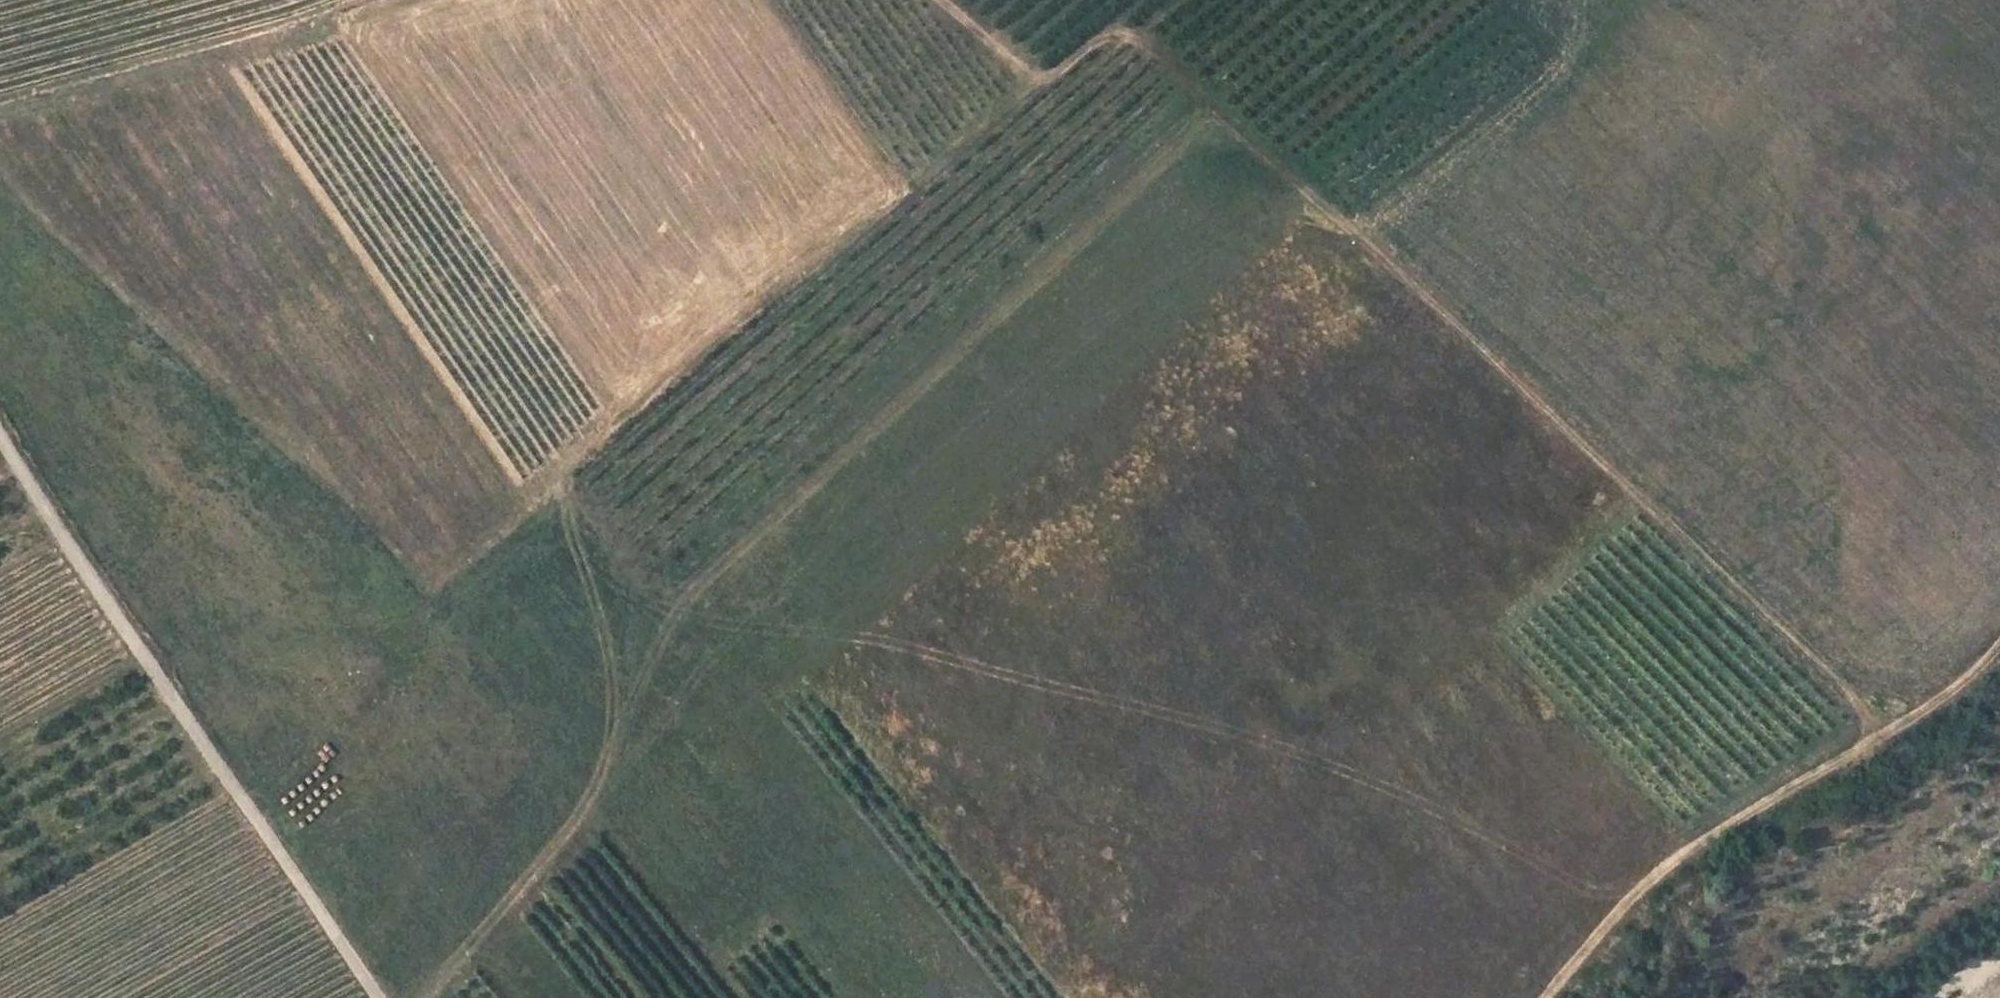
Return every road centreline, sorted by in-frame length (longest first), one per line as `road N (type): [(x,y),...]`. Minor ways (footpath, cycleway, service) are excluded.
road 1 (track): [(1884,731),(1428,293),(1138,39),(1101,34),(1047,74),(1033,73),(945,0)]
road 2 (residential): [(382,997),(0,442)]
road 3 (track): [(1544,997),(1668,865),(1937,700),(1999,641)]
road 4 (track): [(0,110),(391,0)]

